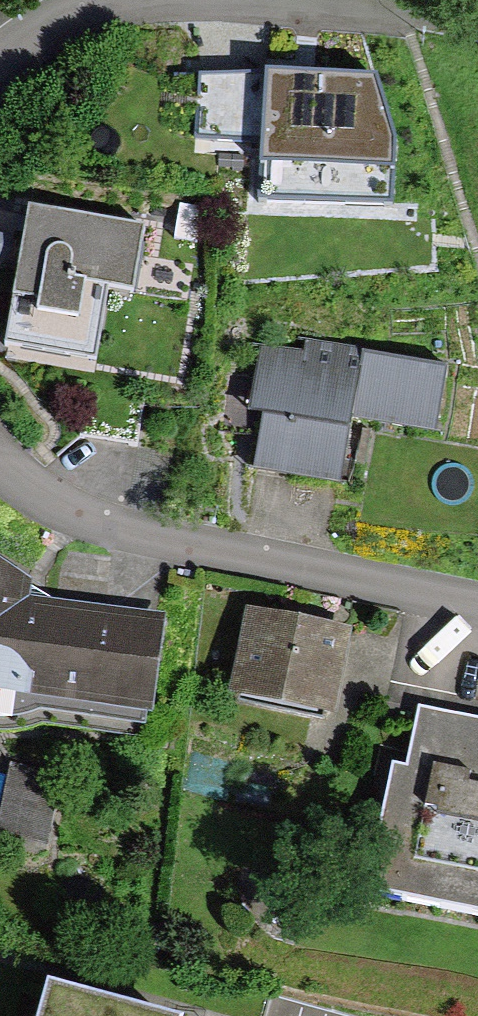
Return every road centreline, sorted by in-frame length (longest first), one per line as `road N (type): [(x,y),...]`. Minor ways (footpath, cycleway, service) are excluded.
road 1 (residential): [(0,447),(45,492),(116,524),(477,600)]
road 2 (residential): [(477,30),(326,0)]
road 3 (residential): [(104,0),(0,64)]

